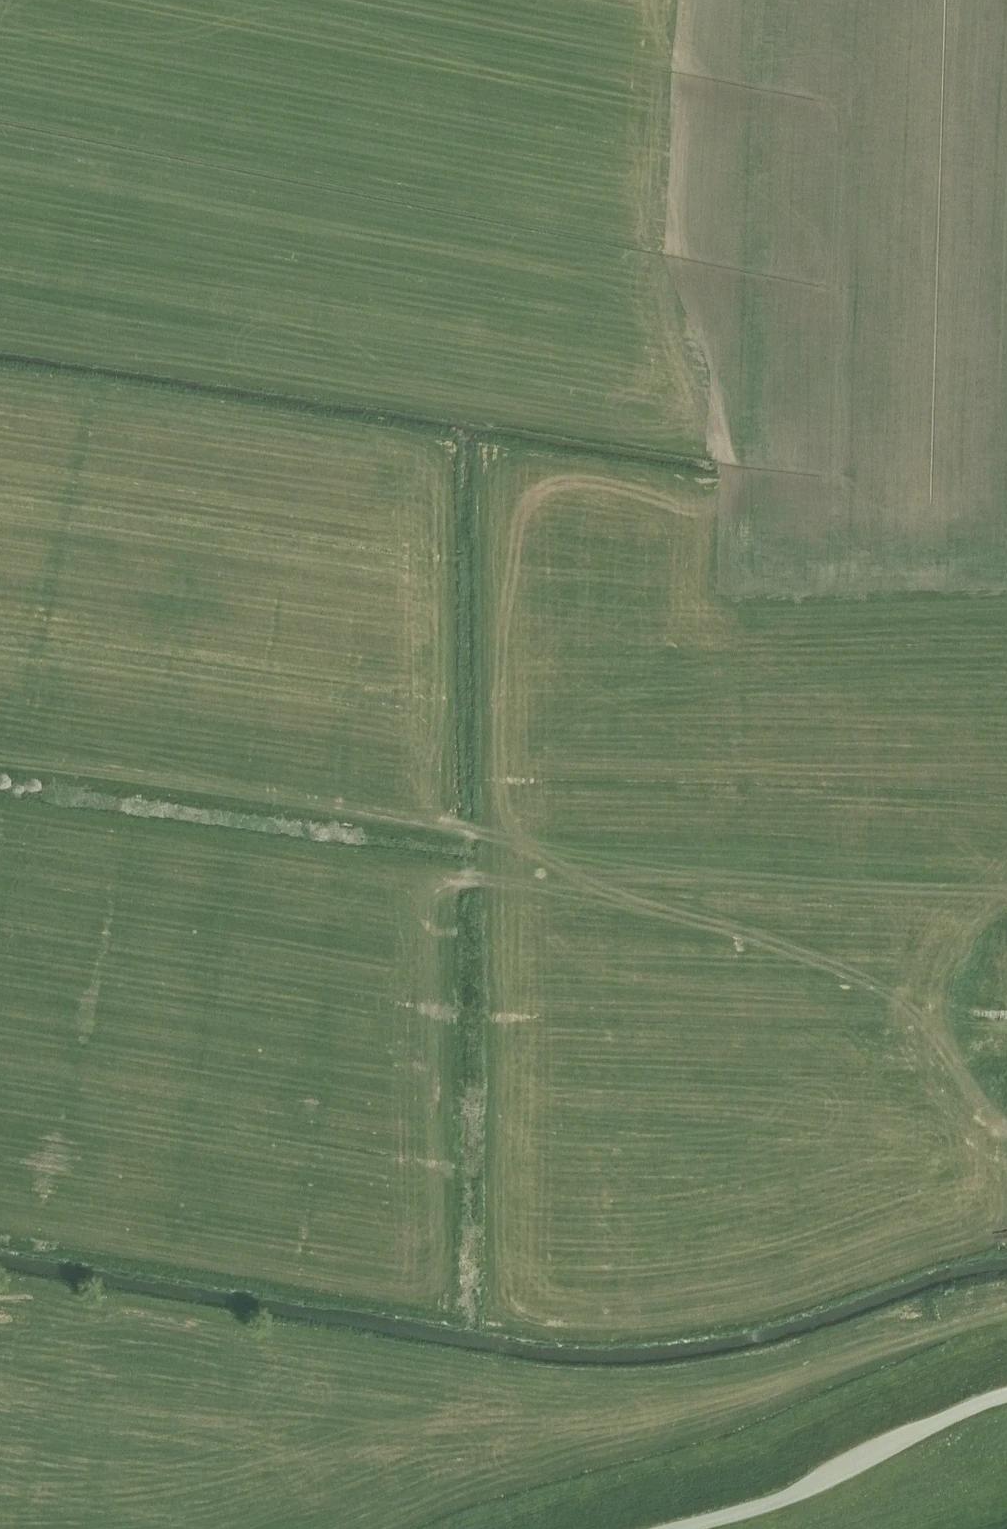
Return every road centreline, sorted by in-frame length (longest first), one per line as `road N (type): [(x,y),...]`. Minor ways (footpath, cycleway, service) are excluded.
road 1 (unclassified): [(679,1528),(823,1484),(1006,1397)]

